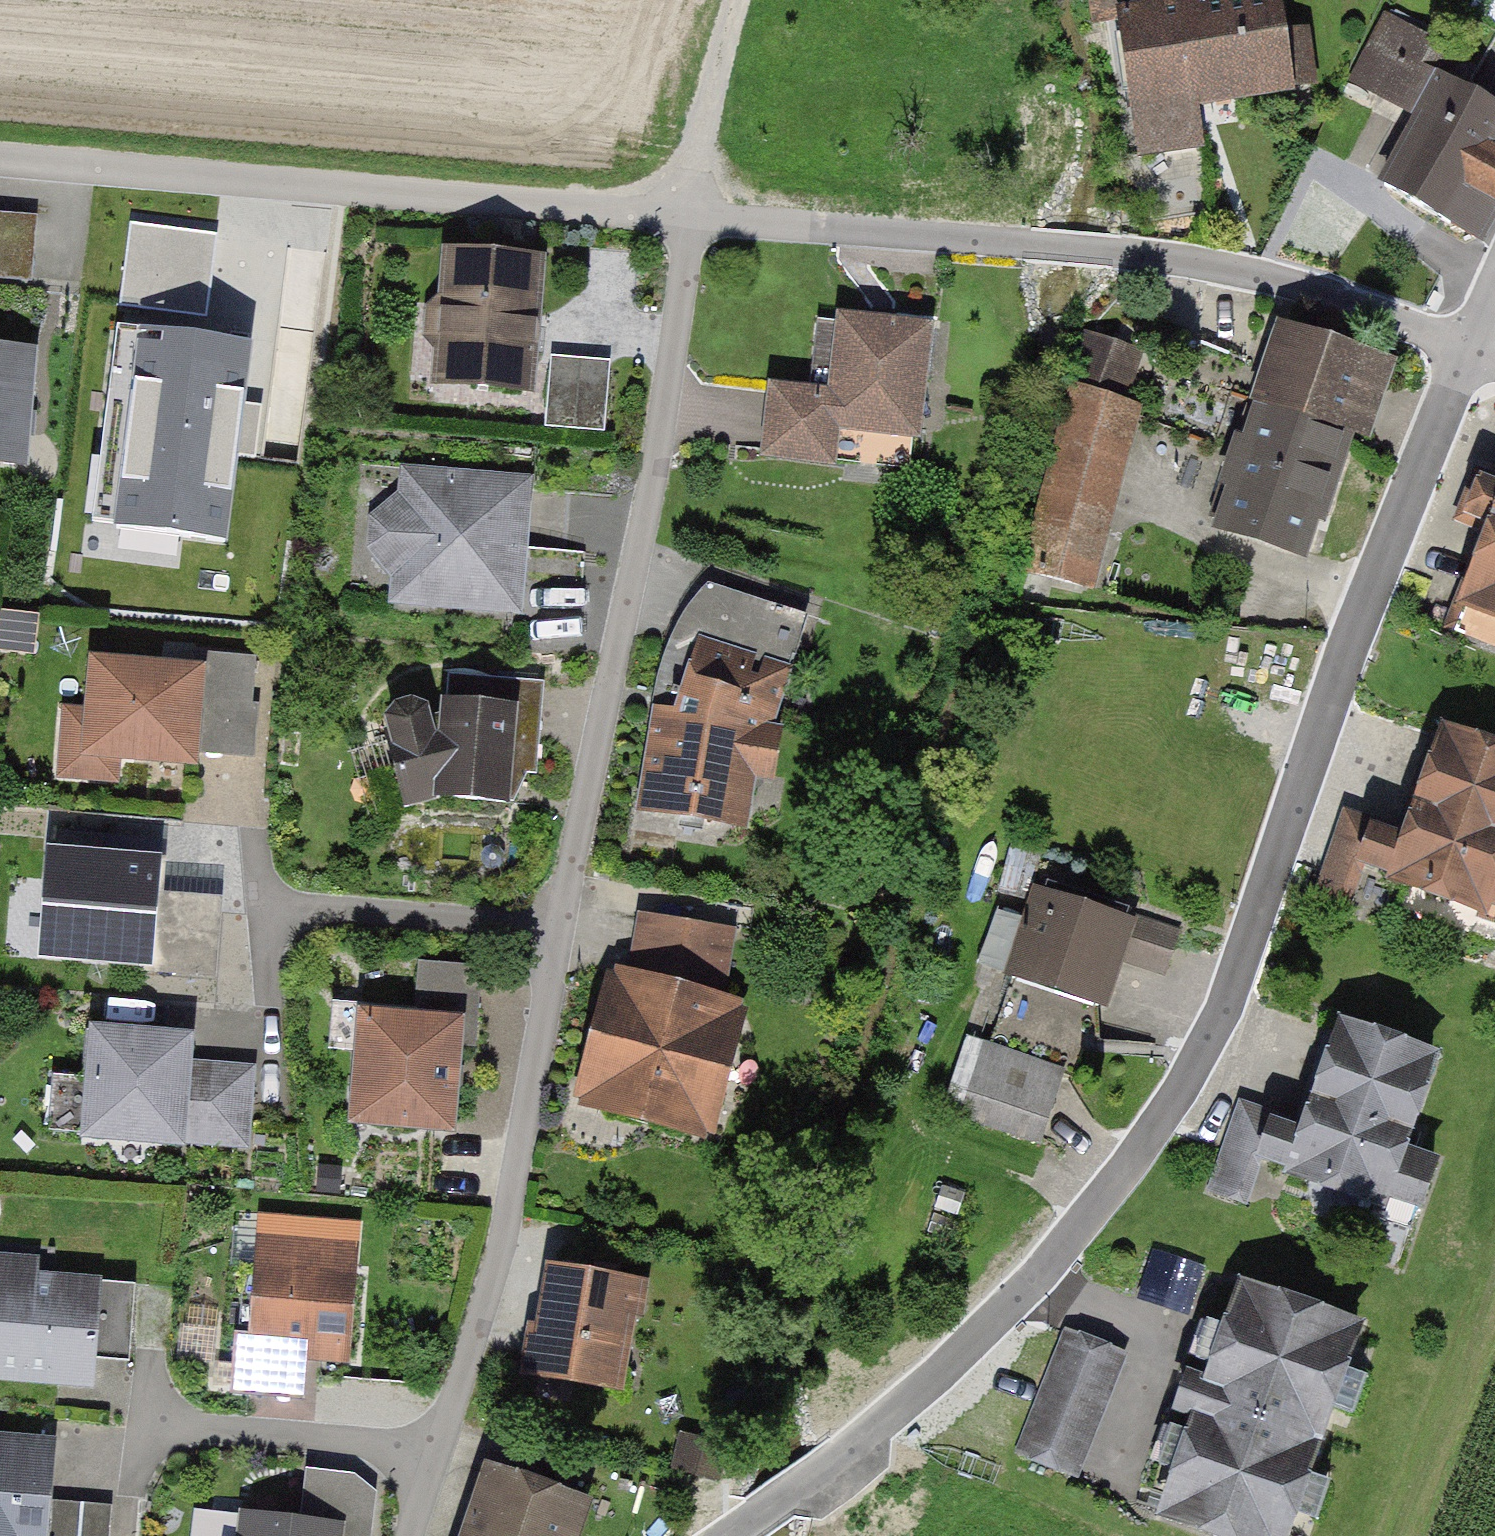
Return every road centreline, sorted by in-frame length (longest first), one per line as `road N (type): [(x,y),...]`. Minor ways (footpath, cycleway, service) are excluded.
road 1 (residential): [(727,1535),(903,1405),(1018,1291),(1153,1129),(1240,961),(1371,587),(1467,346)]
road 2 (residential): [(411,1535),(498,1251),(656,458),(690,214)]
road 3 (residential): [(690,214),(1222,269),(1340,299),(1467,346)]
road 4 (residential): [(0,158),(690,214)]
road 5 (track): [(690,214),(732,0)]

